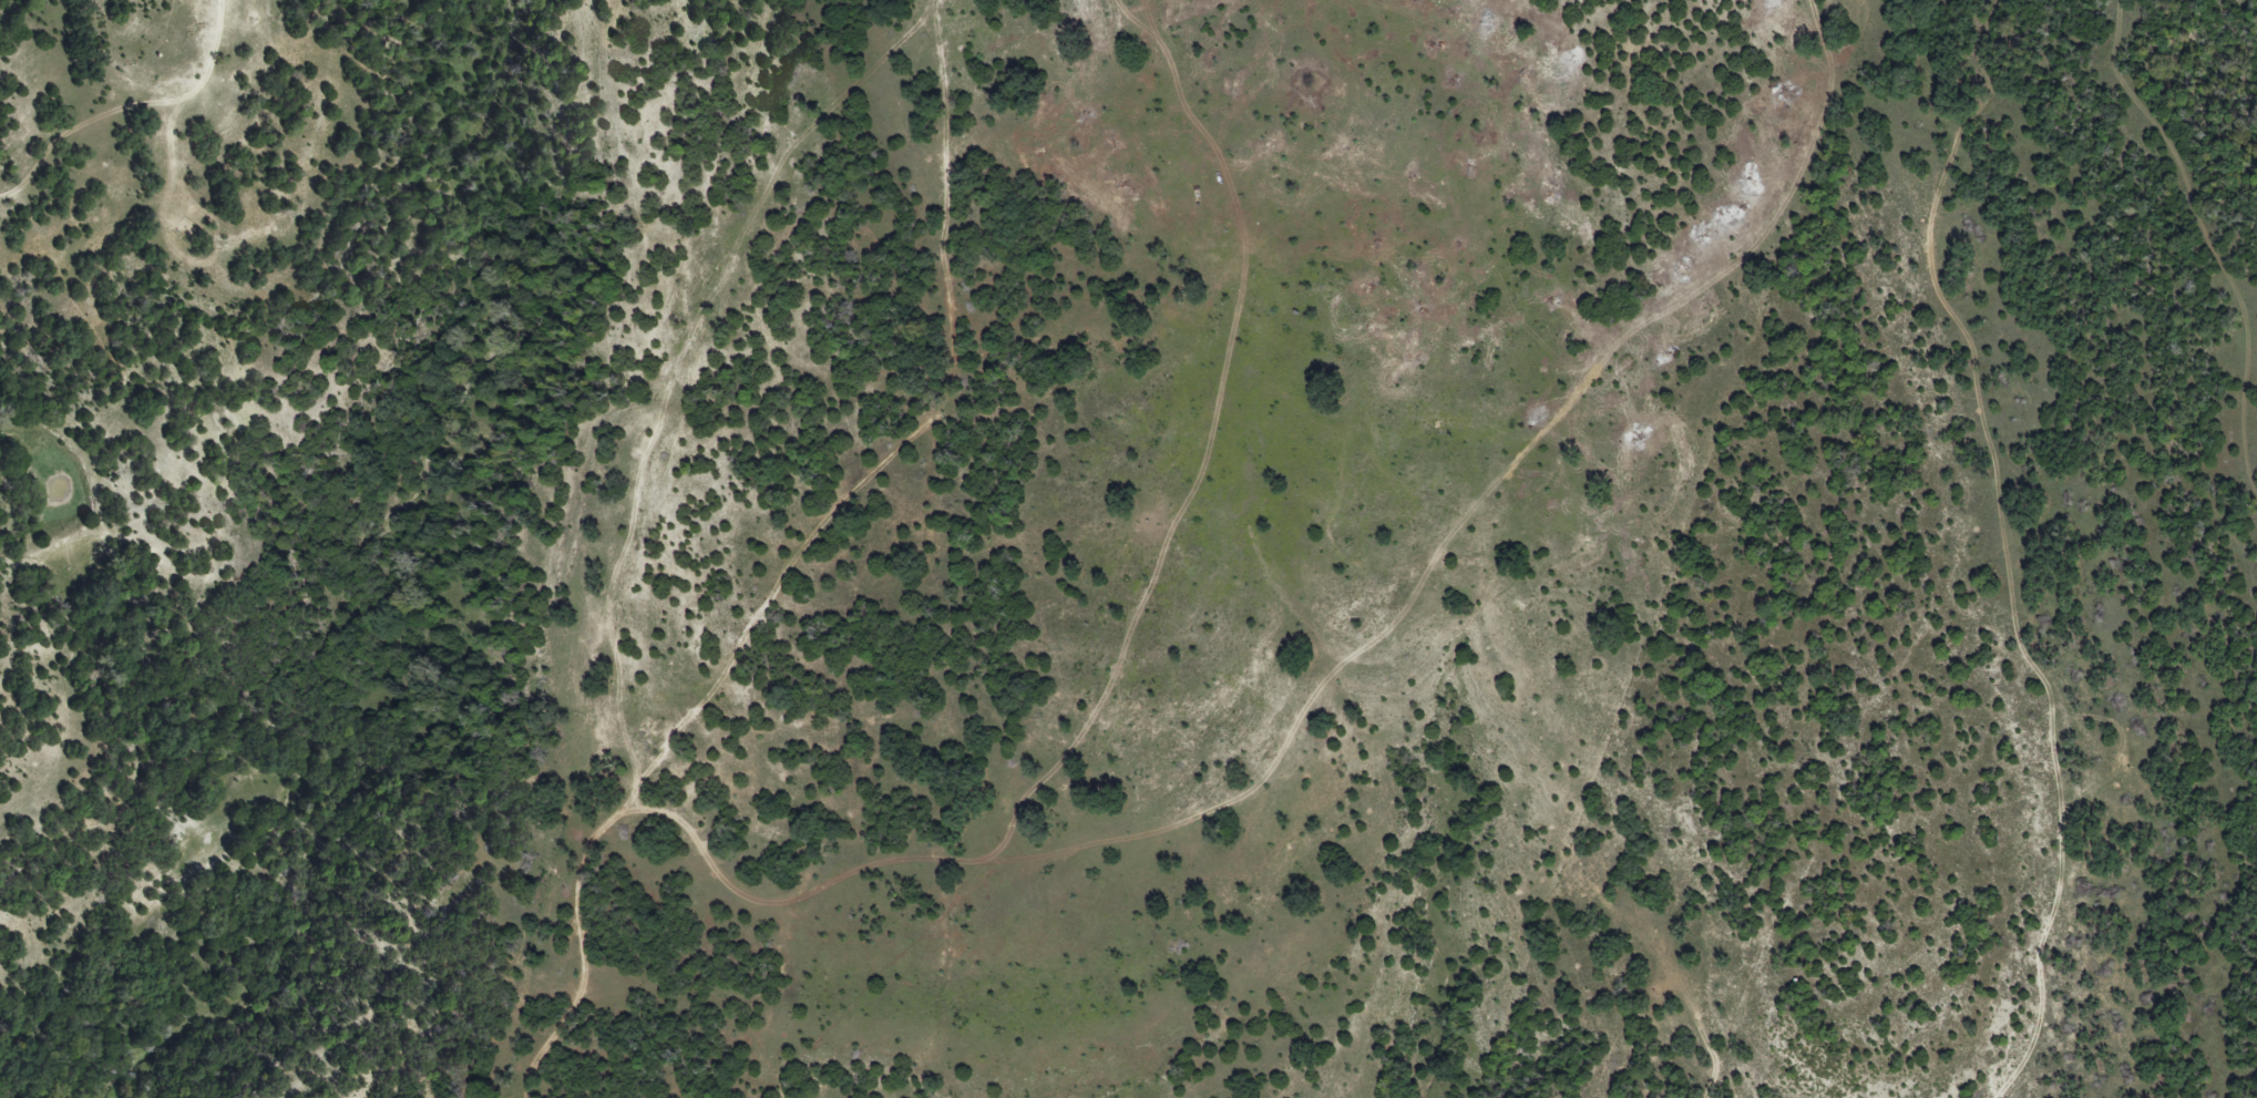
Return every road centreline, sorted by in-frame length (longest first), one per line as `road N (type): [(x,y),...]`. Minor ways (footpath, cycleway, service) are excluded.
road 1 (residential): [(927,0),(934,339),(912,415),(596,841),(579,902),(573,995),(525,1071),(524,1097)]
road 2 (residential): [(1756,1097),(1796,1038),(1960,690),(1966,504),(1841,230),(1777,0)]

